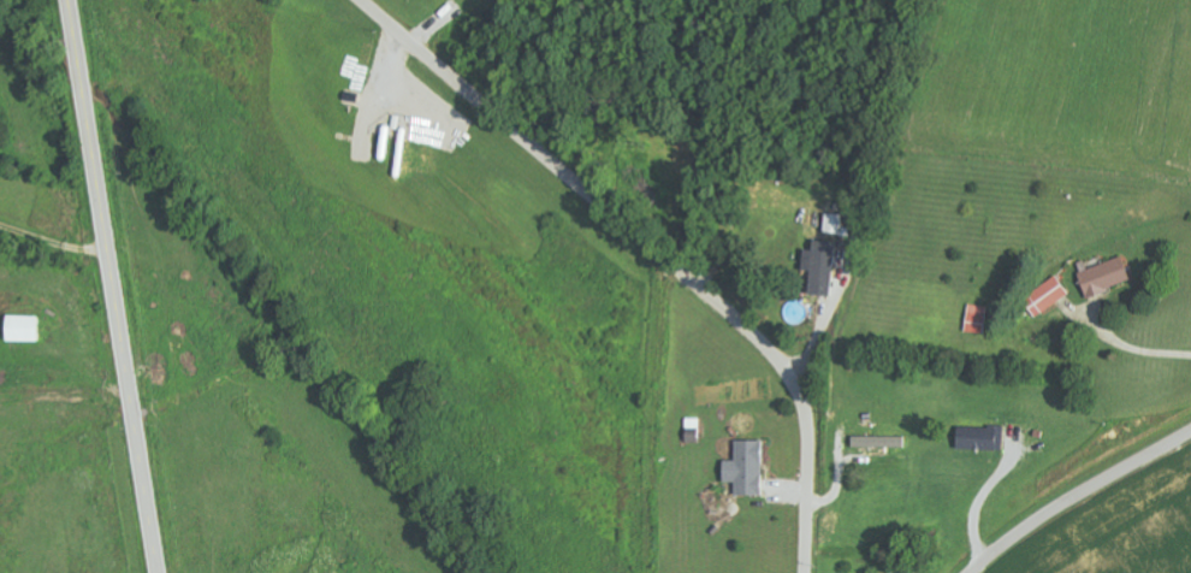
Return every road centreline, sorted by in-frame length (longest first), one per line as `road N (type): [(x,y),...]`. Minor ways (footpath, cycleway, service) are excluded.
road 1 (residential): [(805,572),(805,418),(774,358),(359,0)]
road 2 (secondary): [(158,572),(69,0)]
road 3 (residential): [(976,572),(1042,521),(1190,435)]

